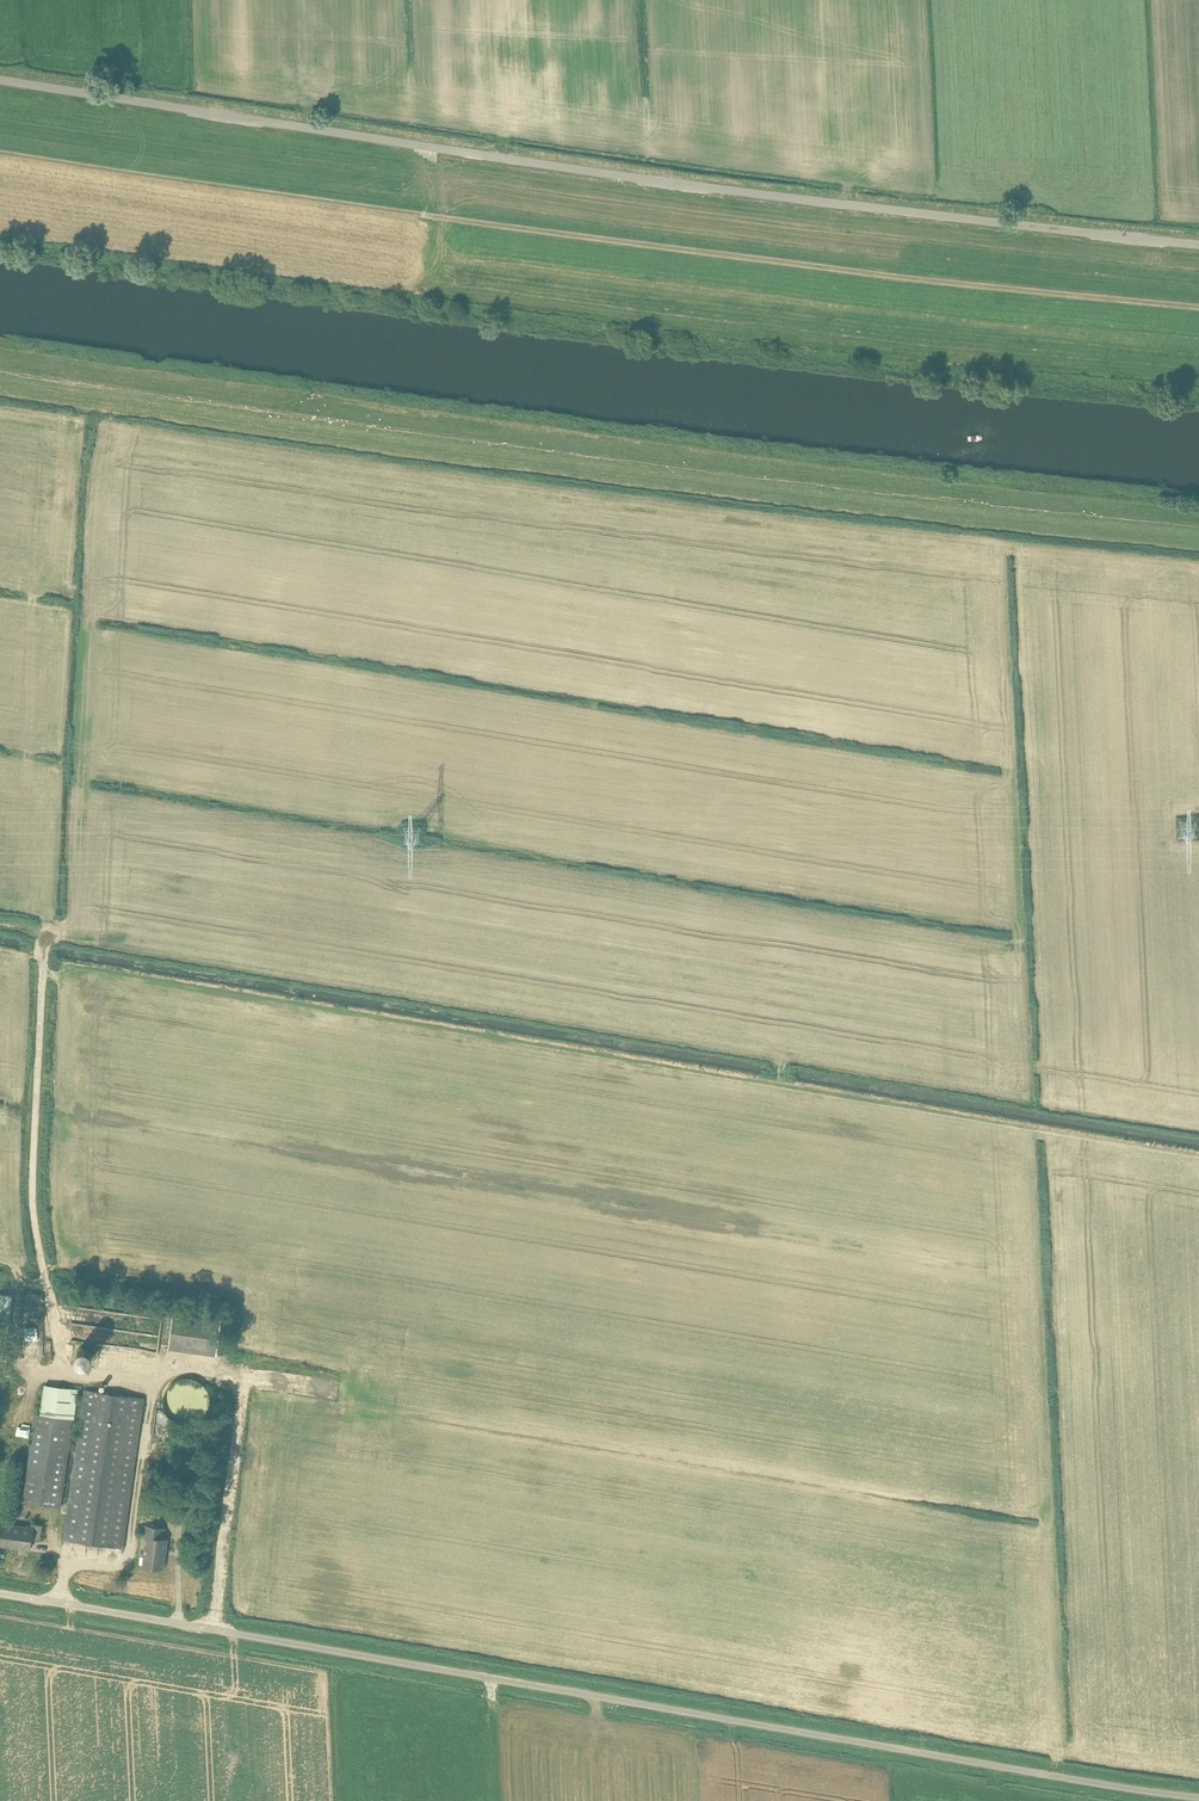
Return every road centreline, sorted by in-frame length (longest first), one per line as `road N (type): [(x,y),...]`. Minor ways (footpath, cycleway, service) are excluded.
road 1 (unclassified): [(1198,1798),(0,1593)]
road 2 (tertiary): [(0,80),(673,182),(1198,244)]

